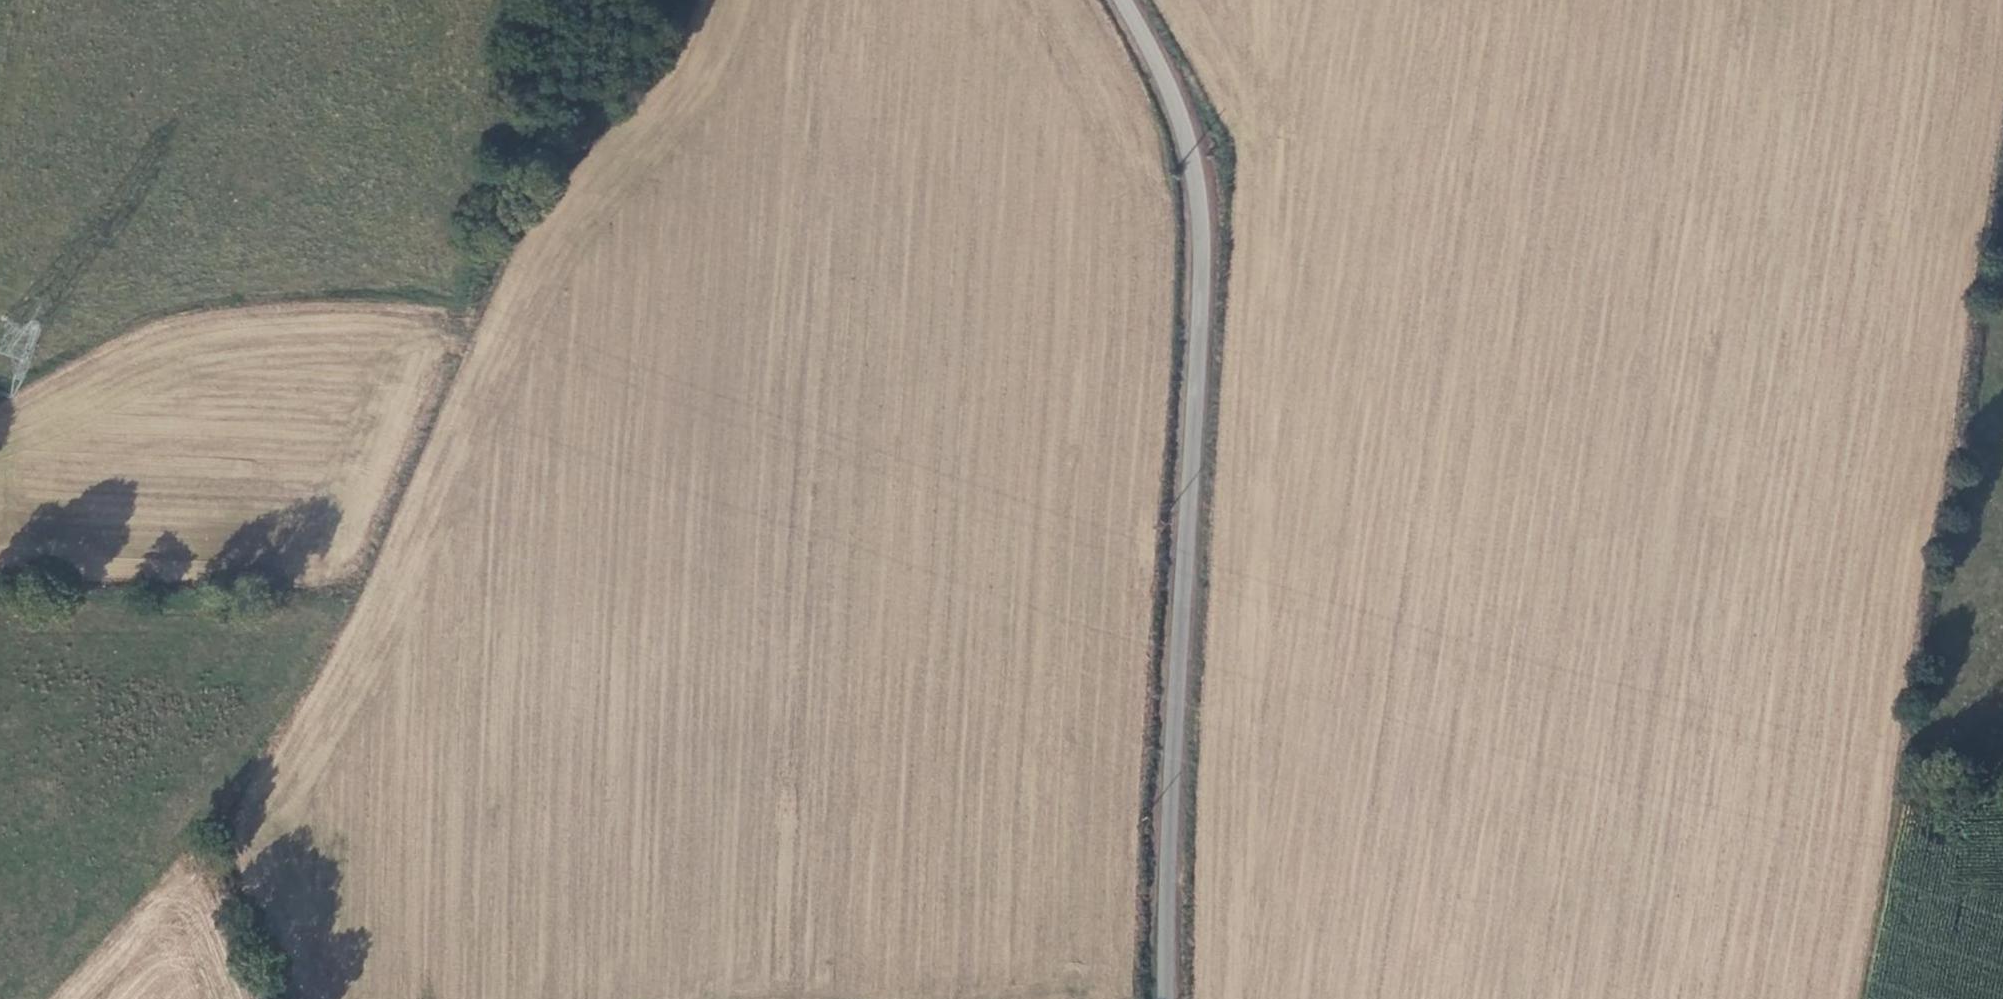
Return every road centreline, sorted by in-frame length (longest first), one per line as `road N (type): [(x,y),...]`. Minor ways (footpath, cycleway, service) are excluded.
road 1 (track): [(32,998),(168,862),(264,748),(341,625),(444,381),(516,237),(650,81),(703,0)]
road 2 (unclassified): [(1119,0),(1175,108),(1203,241),(1166,998)]

